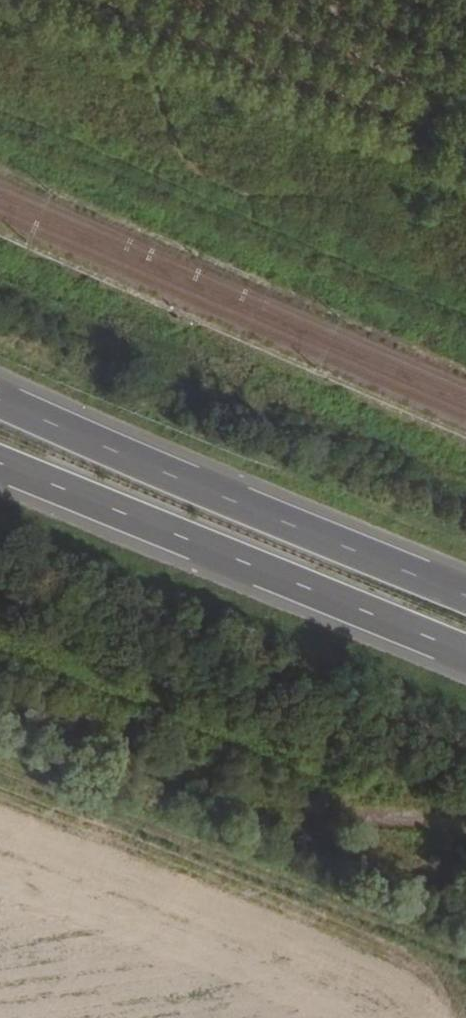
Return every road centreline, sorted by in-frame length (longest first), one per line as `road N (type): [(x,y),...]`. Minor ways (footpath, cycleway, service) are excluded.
road 1 (motorway): [(465,593),(0,400)]
road 2 (motorway): [(0,465),(465,654)]

